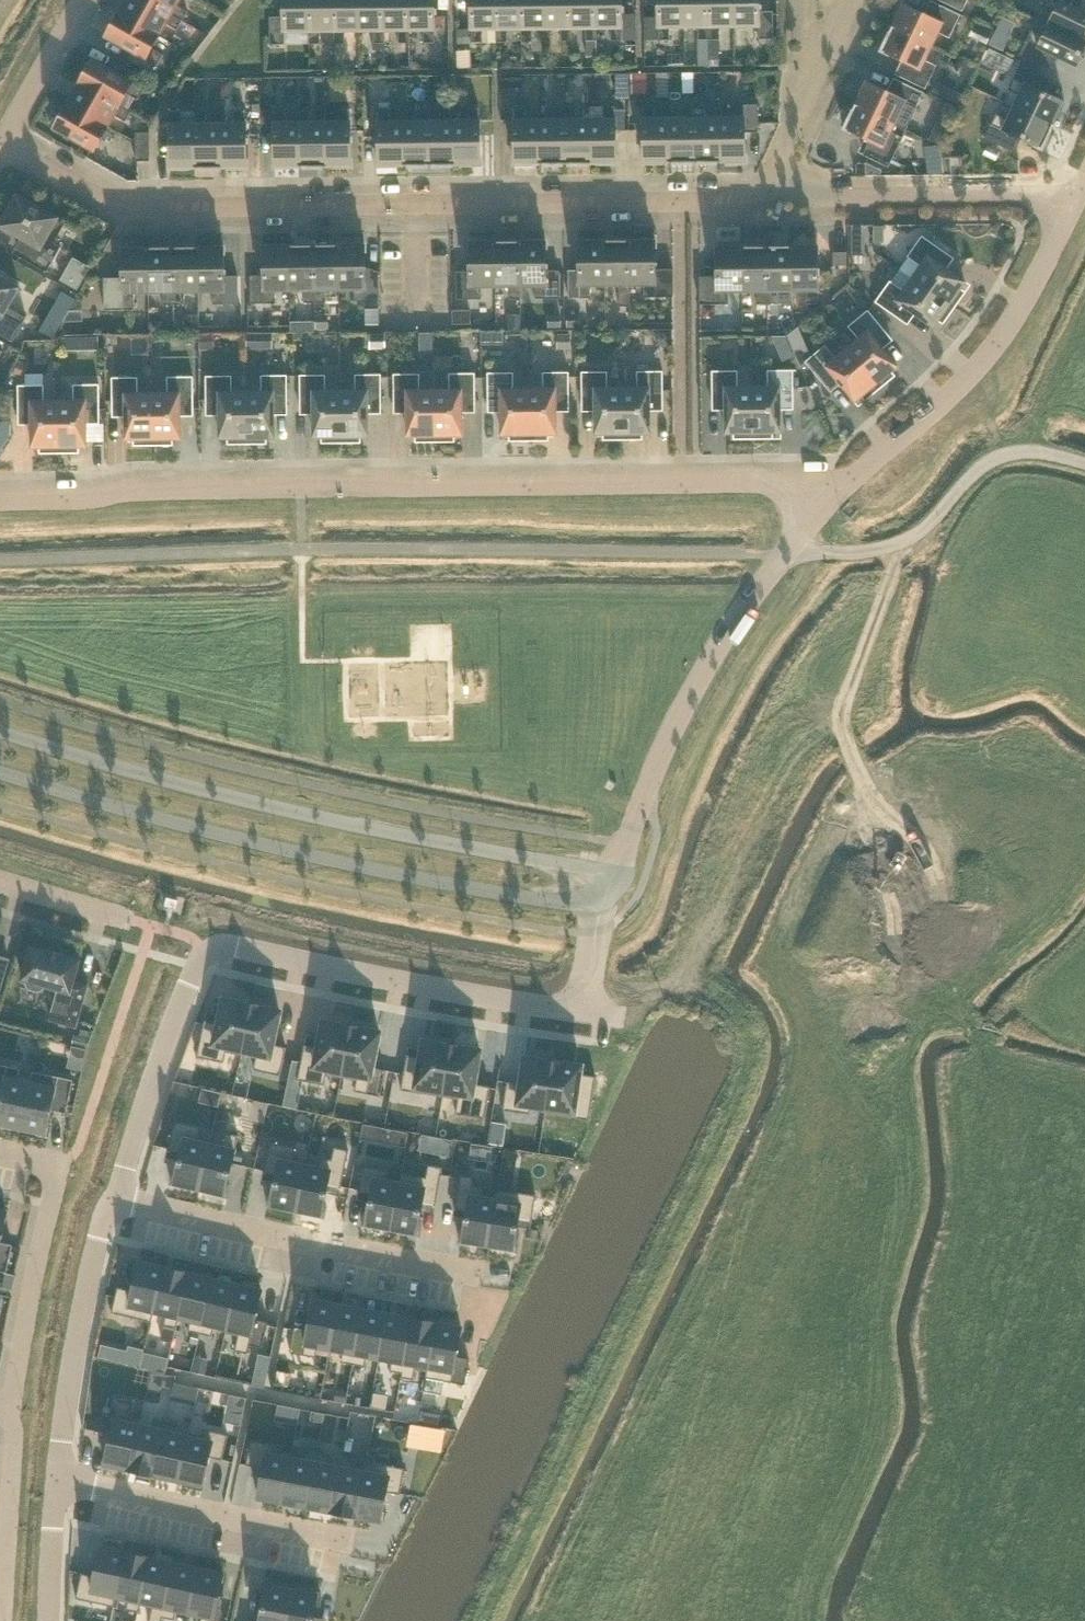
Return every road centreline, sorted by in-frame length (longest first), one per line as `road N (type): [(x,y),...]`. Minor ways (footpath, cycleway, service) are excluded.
road 1 (track): [(1084,463),(1009,452),(981,468),(921,531),(863,551),(303,549),(0,560)]
road 2 (unclassified): [(0,501),(338,483),(794,481),(827,507)]
road 3 (residential): [(770,192),(734,201),(120,207),(5,144)]
road 4 (residential): [(581,1010),(236,946),(209,951),(160,1063),(118,1198)]
road 5 (tertiary): [(613,871),(255,803),(0,731)]
road 6 (tertiary): [(0,772),(247,841),(543,901),(600,901)]
road 7 (unclassified): [(613,871),(721,643),(827,507)]
road 8 (unclassified): [(827,507),(984,361),(1070,212)]
road 9 (residential): [(118,1198),(475,1271)]
road 10 (residential): [(12,1408),(60,1164),(0,1151)]
road 11 (residential): [(1070,212),(1013,196),(770,192)]
road 12 (residential): [(58,1478),(345,1539)]
road 13 (residential): [(118,1198),(102,1223),(88,1283),(58,1478)]
road 14 (residential): [(2,1620),(12,1408)]
road 15 (residential): [(770,192),(852,0)]
road 16 (unclassified): [(81,0),(5,144)]
road 17 (residential): [(58,1478),(49,1620)]
road 18 (residential): [(0,880),(125,917)]

